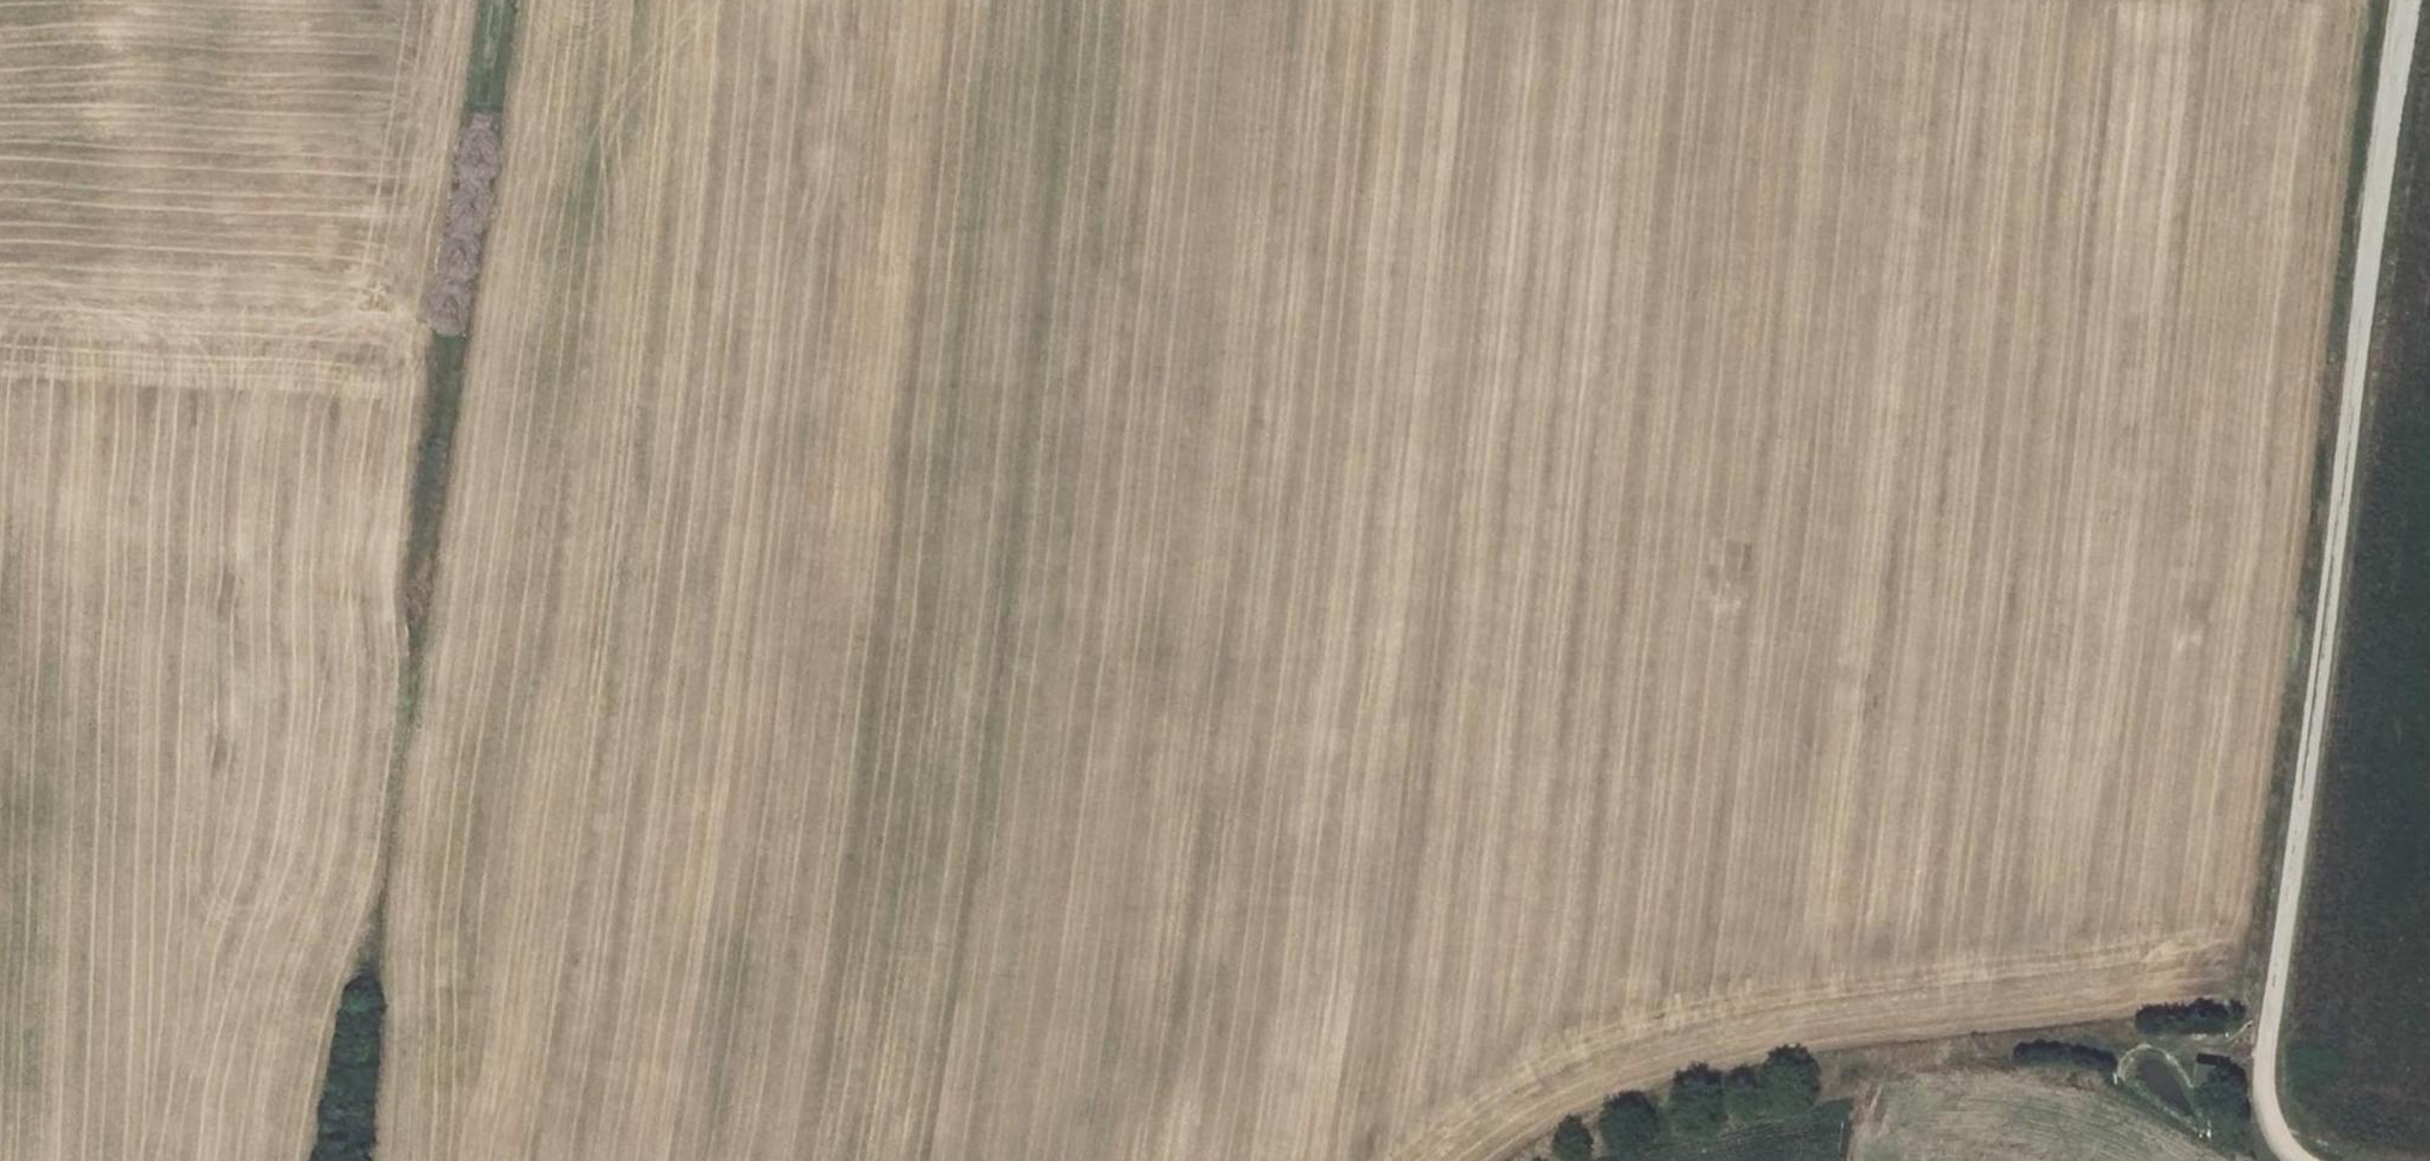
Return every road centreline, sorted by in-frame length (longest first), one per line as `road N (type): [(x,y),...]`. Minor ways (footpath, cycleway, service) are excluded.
road 1 (track): [(2406,0),(2264,1075),(2275,1134),(2303,1160)]

